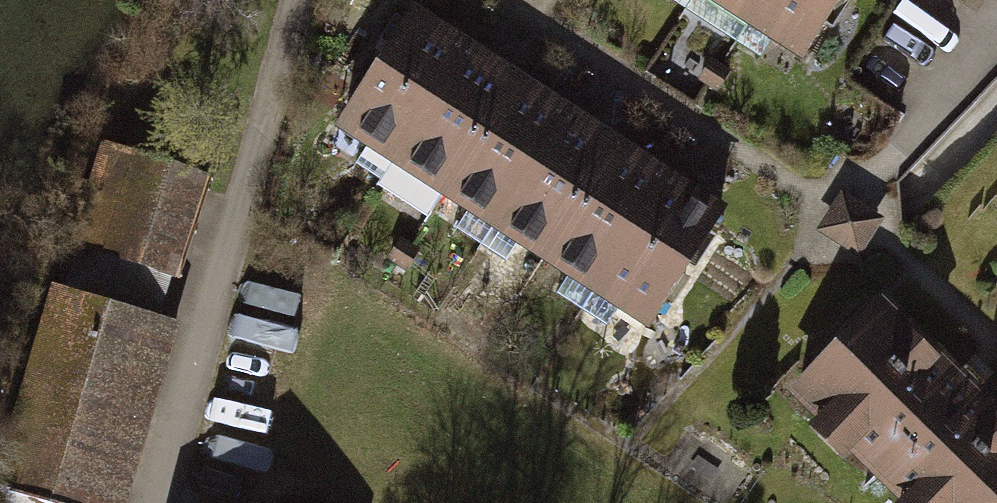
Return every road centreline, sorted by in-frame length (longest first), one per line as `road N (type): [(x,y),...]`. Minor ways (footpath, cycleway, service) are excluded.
road 1 (residential): [(154,502),(218,264)]

